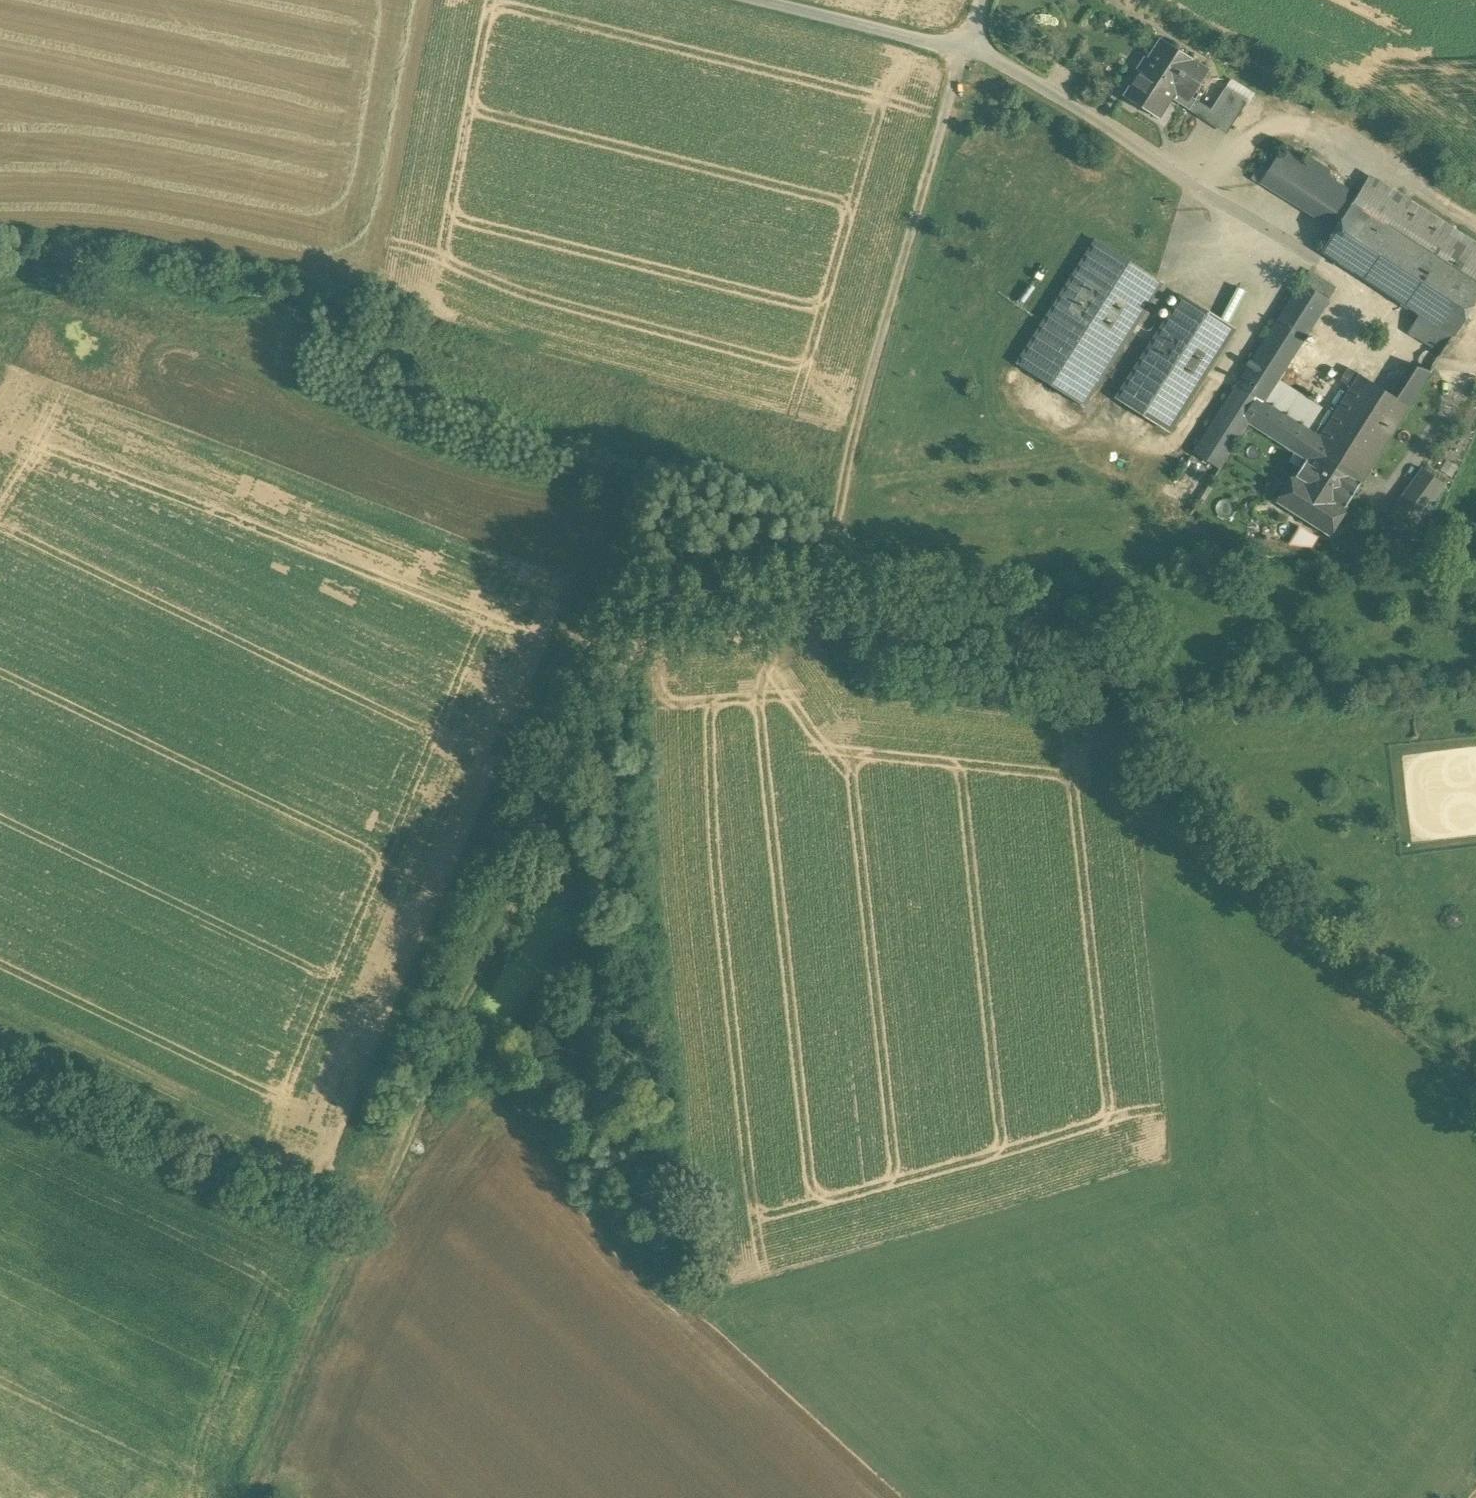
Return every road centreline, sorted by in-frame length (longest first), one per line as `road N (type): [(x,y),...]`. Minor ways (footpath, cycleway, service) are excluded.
road 1 (track): [(967,52),(808,601),(771,621),(636,643),(601,688),(533,859),(365,1208),(302,1283)]
road 2 (track): [(759,0),(967,52)]

